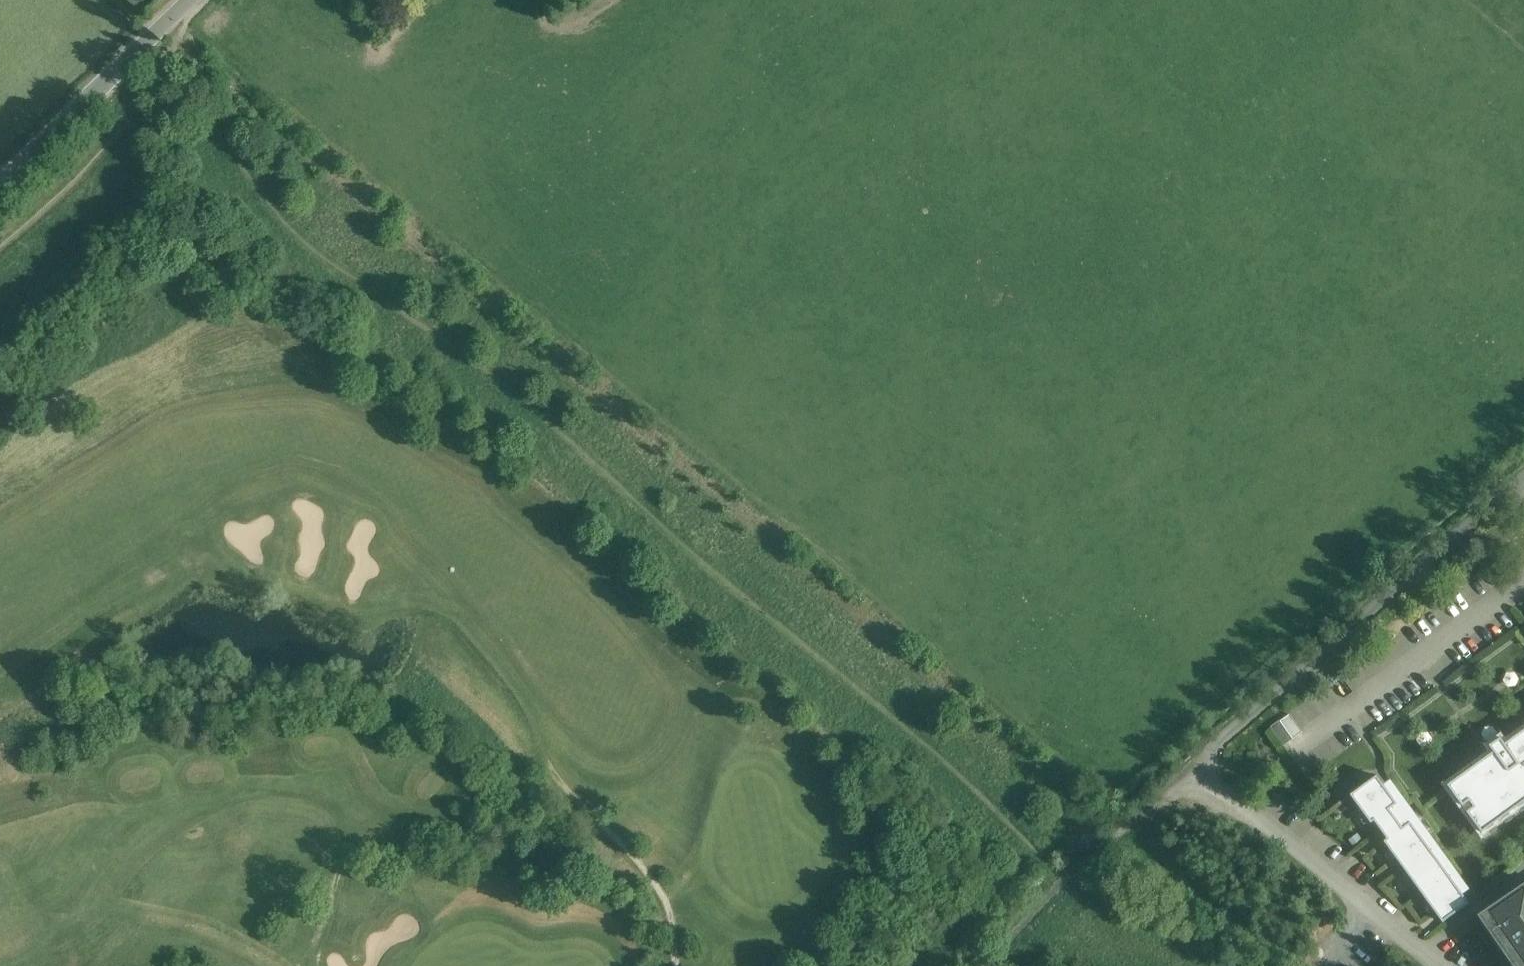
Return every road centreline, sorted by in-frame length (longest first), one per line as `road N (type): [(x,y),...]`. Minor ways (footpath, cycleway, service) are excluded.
road 1 (unclassified): [(1441,965),(1199,771),(1225,737),(1523,481)]
road 2 (tertiary): [(192,0),(0,187)]

